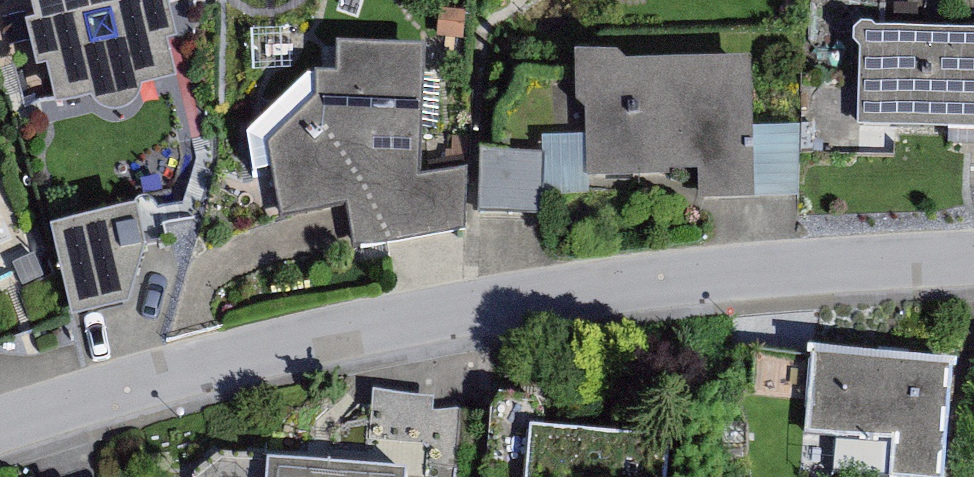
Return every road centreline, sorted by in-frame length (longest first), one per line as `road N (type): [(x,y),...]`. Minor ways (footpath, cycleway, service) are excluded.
road 1 (residential): [(0,437),(82,405),(513,302),(973,265)]

